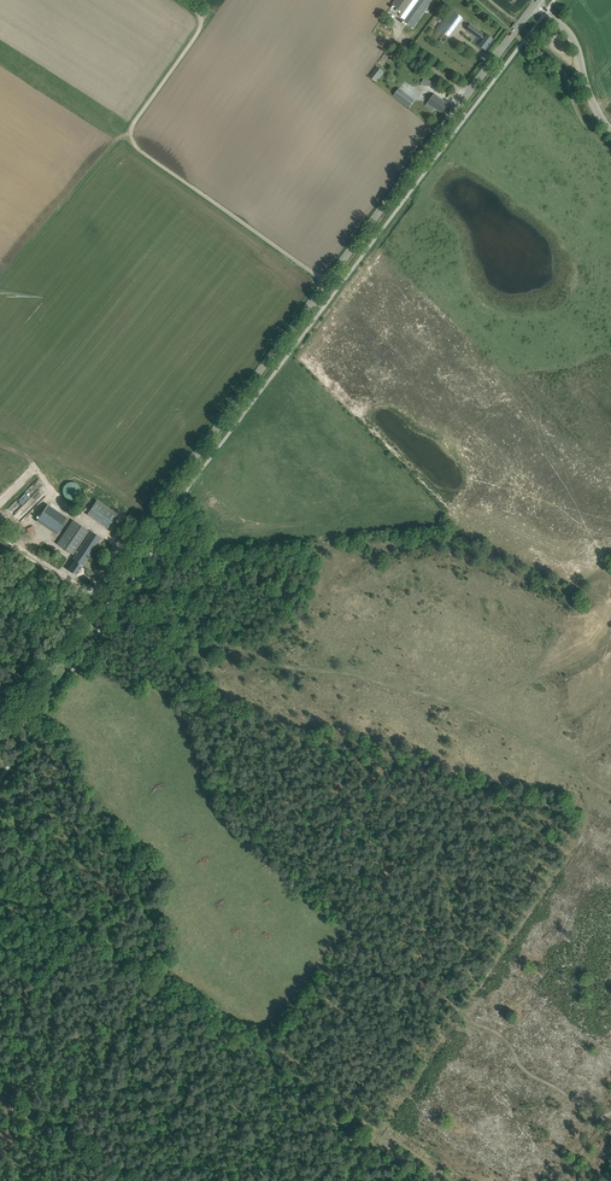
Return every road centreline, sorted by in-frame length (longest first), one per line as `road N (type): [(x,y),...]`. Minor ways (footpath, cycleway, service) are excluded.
road 1 (secondary): [(0,732),(329,282)]
road 2 (track): [(582,767),(451,701),(357,673),(292,667),(119,607)]
road 3 (unclassified): [(329,282),(133,140),(200,31),(203,14),(182,0)]
road 4 (secondary): [(329,282),(537,5)]
road 5 (track): [(85,925),(0,1052)]
road 6 (track): [(264,1049),(140,963)]
road 7 (tertiary): [(610,130),(590,95),(574,36),(537,5)]
road 8 (track): [(384,1129),(264,1049)]

